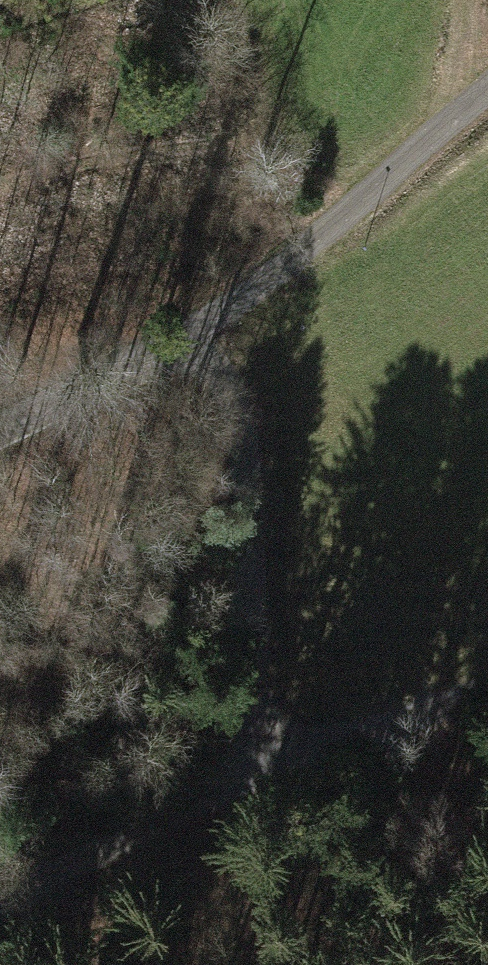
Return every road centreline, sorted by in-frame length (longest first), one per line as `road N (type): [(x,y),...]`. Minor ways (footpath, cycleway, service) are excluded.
road 1 (track): [(487,90),(259,285),(165,347),(0,429)]
road 2 (track): [(200,325),(236,447),(246,549),(231,795)]
road 3 (track): [(487,708),(231,795)]
road 4 (track): [(231,795),(91,864),(0,930)]
road 5 (track): [(469,0),(451,121)]

